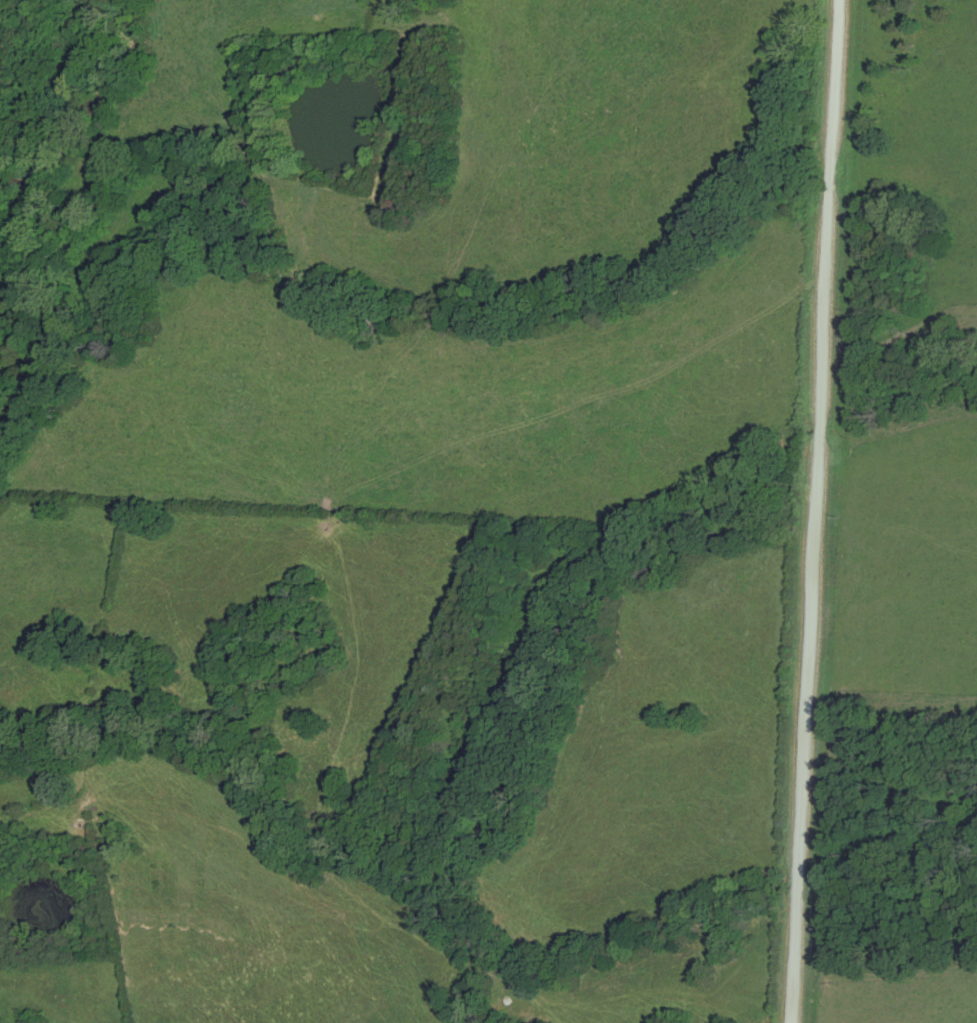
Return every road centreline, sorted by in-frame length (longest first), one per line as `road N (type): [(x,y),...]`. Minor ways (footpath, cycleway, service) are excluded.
road 1 (residential): [(841,0),(794,1022)]

